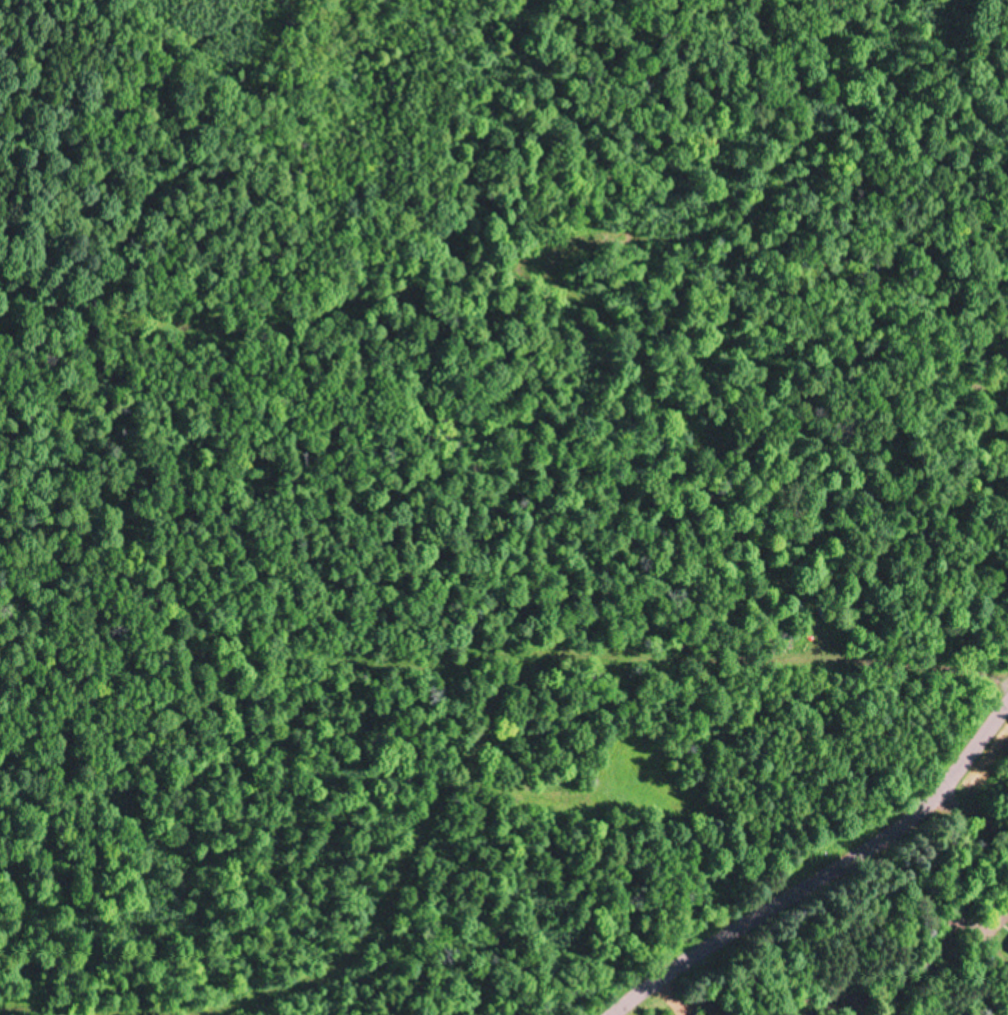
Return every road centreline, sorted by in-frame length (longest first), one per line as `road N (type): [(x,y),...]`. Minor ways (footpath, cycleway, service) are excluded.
road 1 (residential): [(1007,705),(924,811),(866,858),(612,1014)]

